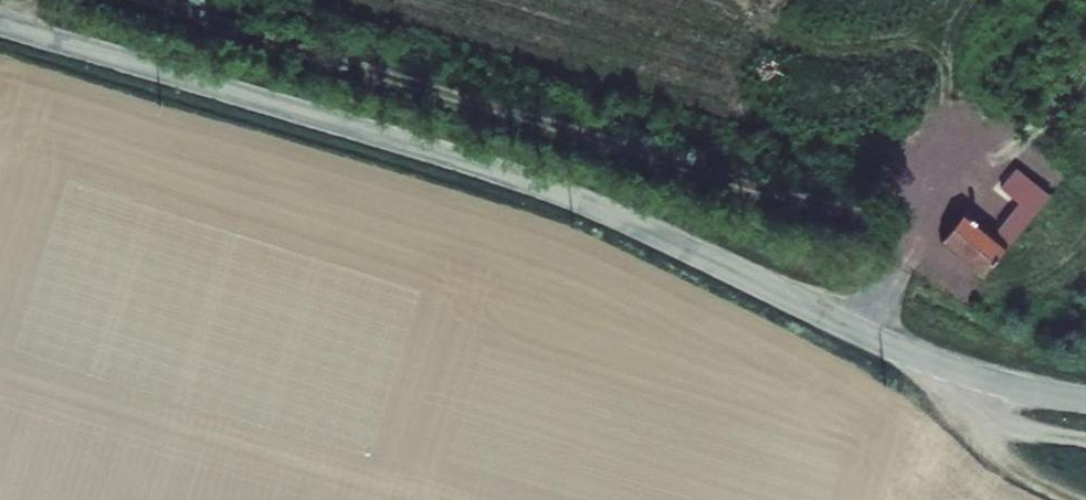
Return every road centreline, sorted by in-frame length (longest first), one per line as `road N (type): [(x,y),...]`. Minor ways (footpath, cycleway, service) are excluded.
road 1 (tertiary): [(0,25),(535,183),(937,365),(1085,400)]
road 2 (track): [(870,218),(143,0)]
road 3 (track): [(1065,499),(1039,494),(976,435),(937,365)]

